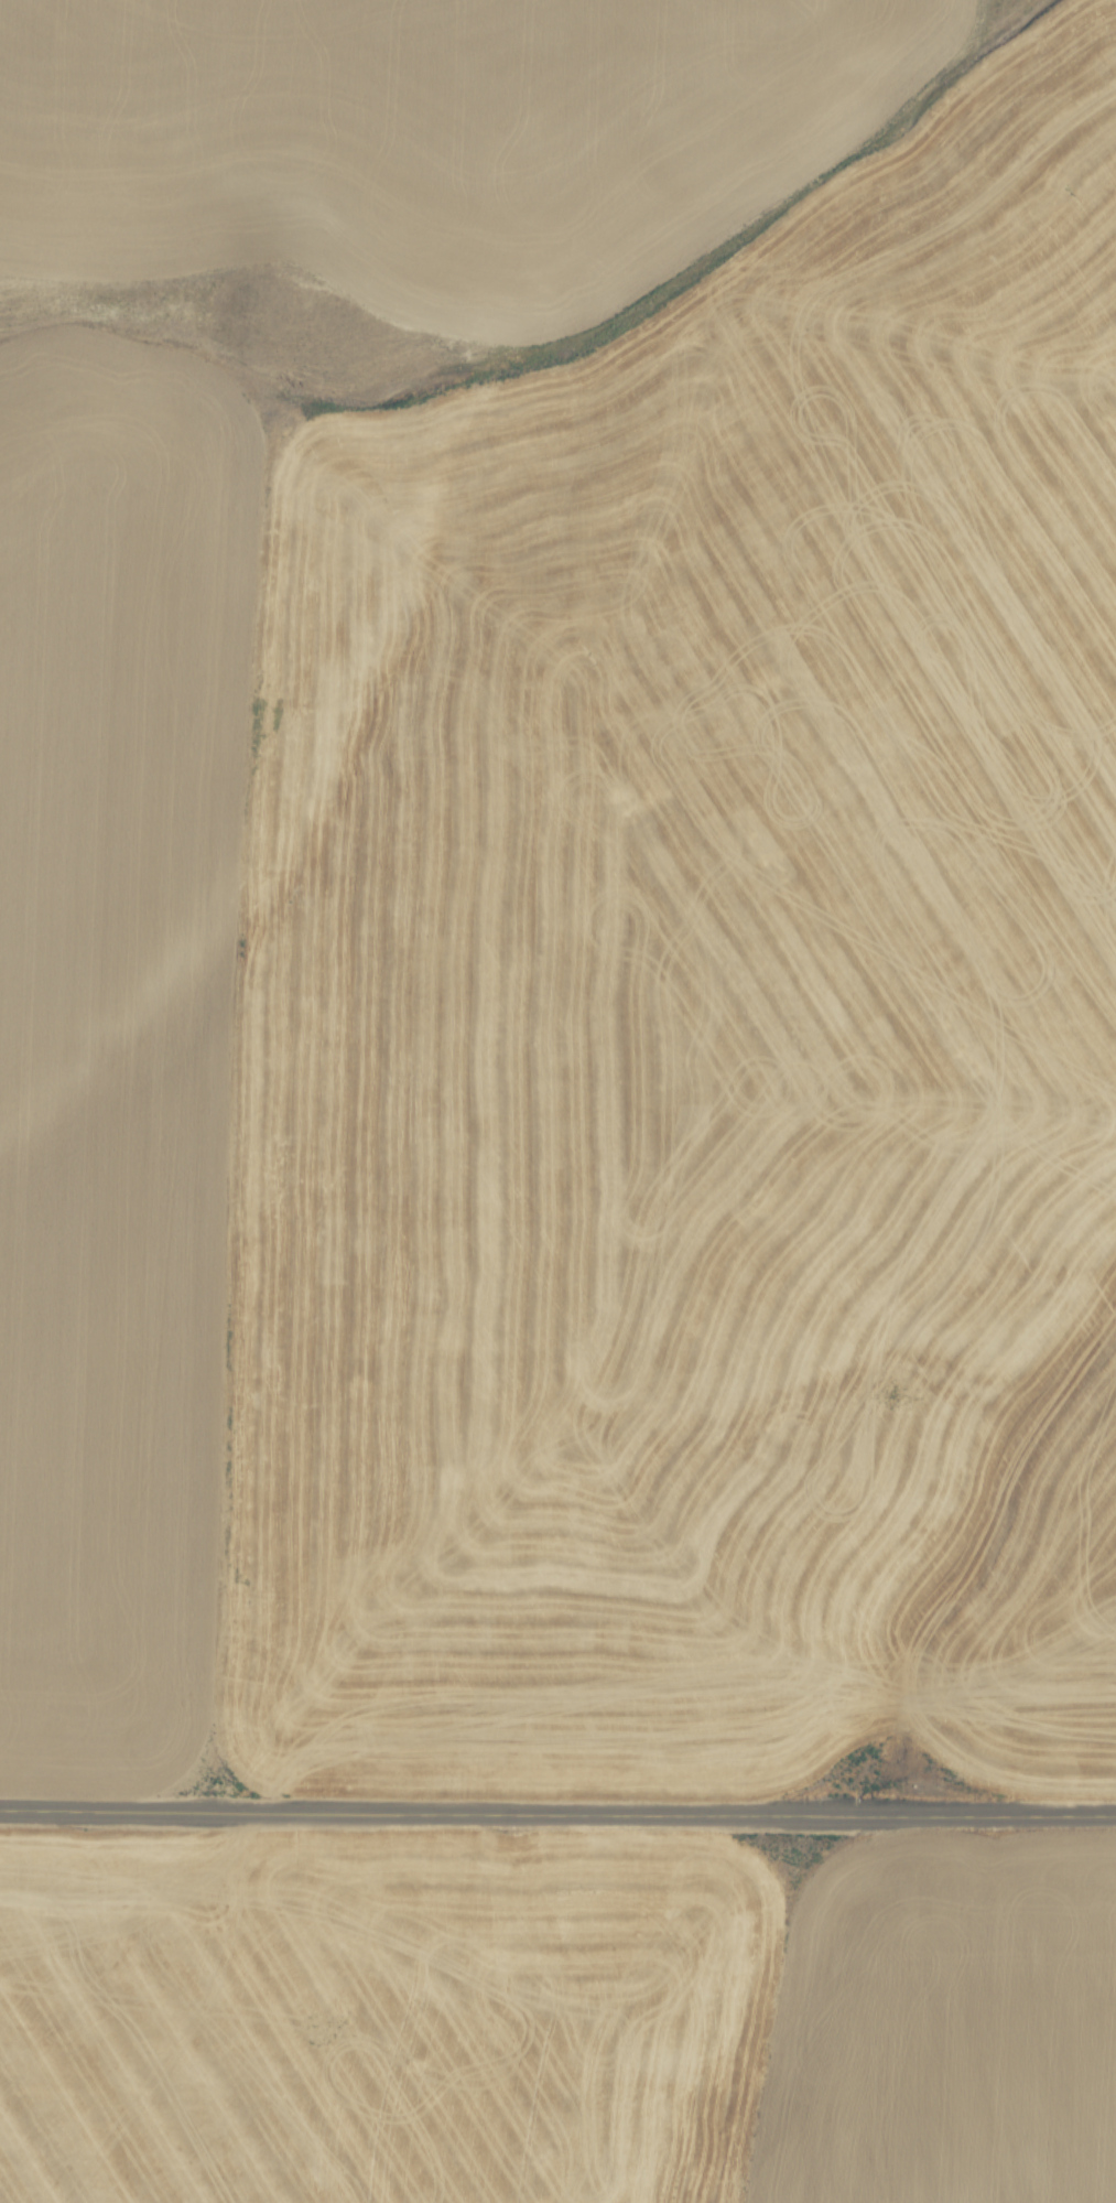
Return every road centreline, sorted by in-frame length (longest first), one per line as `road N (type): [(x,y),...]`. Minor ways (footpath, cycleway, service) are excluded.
road 1 (tertiary): [(1115,1814),(0,1809)]

